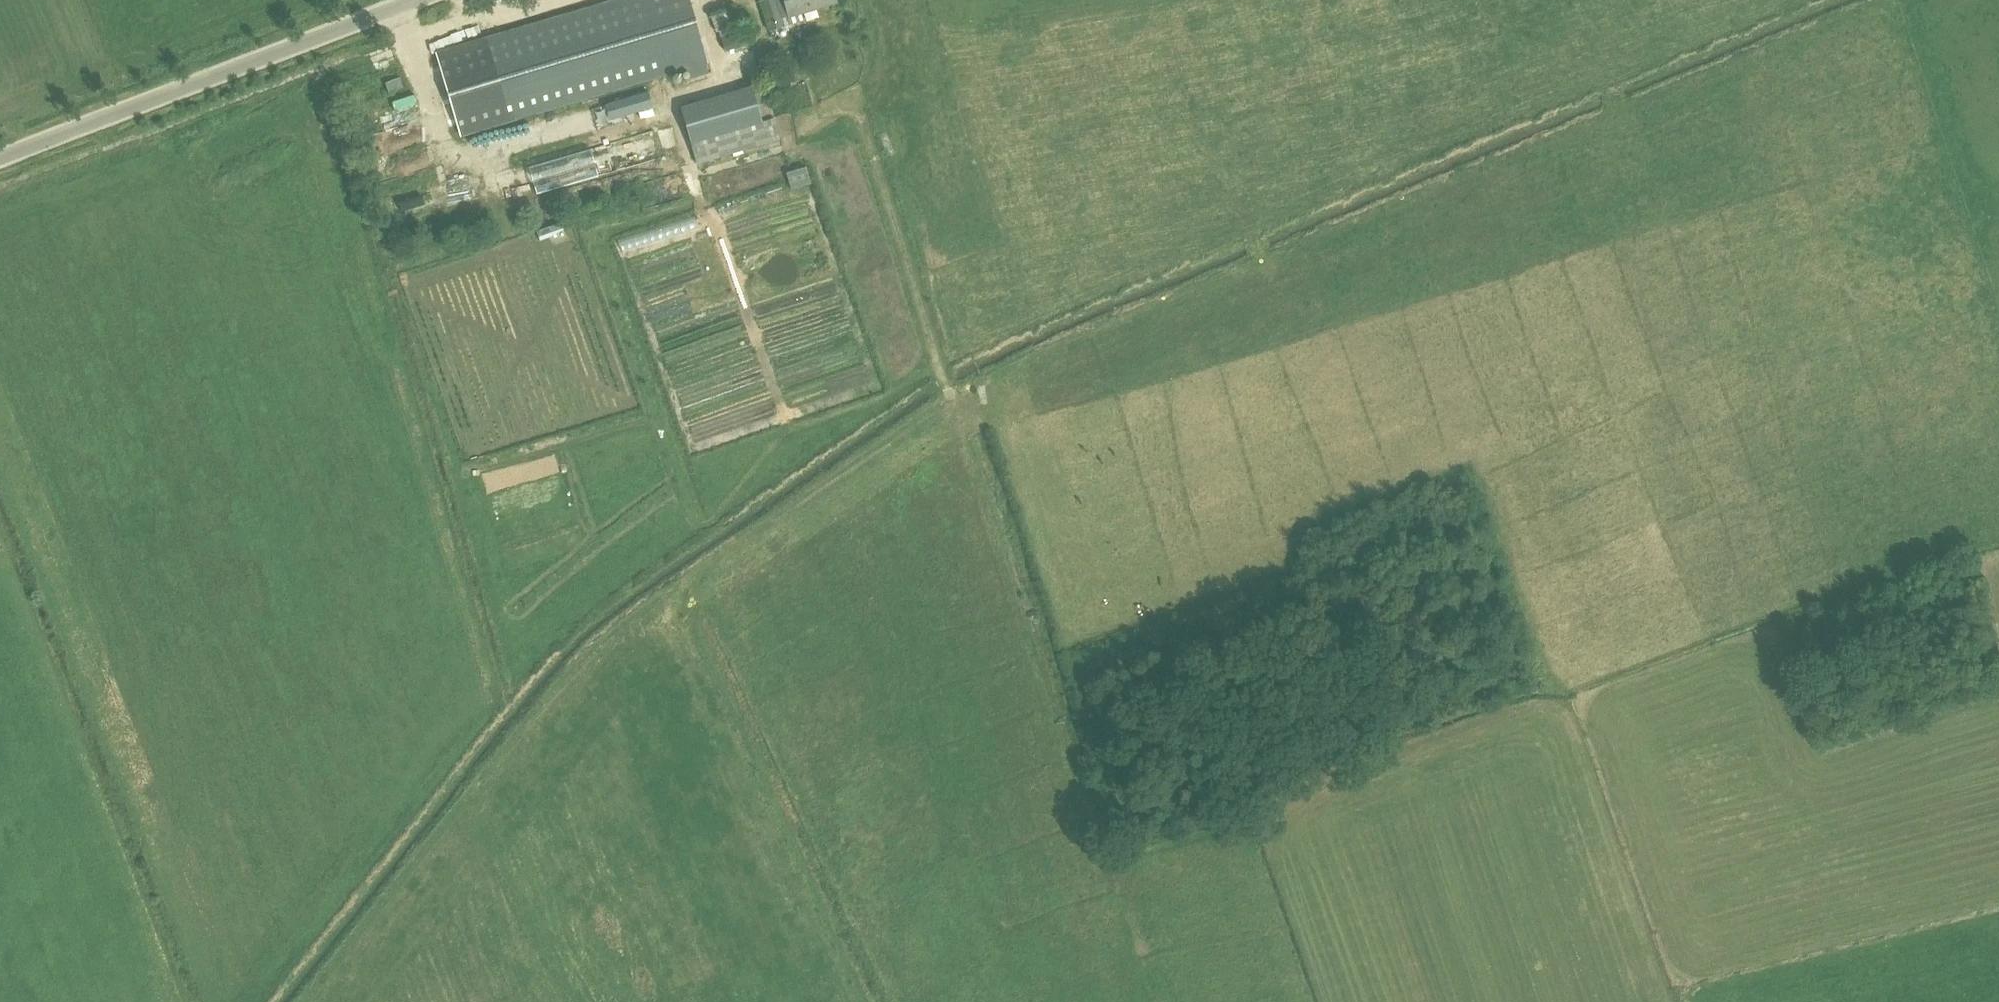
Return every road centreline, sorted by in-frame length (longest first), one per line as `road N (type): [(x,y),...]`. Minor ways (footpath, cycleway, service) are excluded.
road 1 (unclassified): [(0,159),(417,0)]

